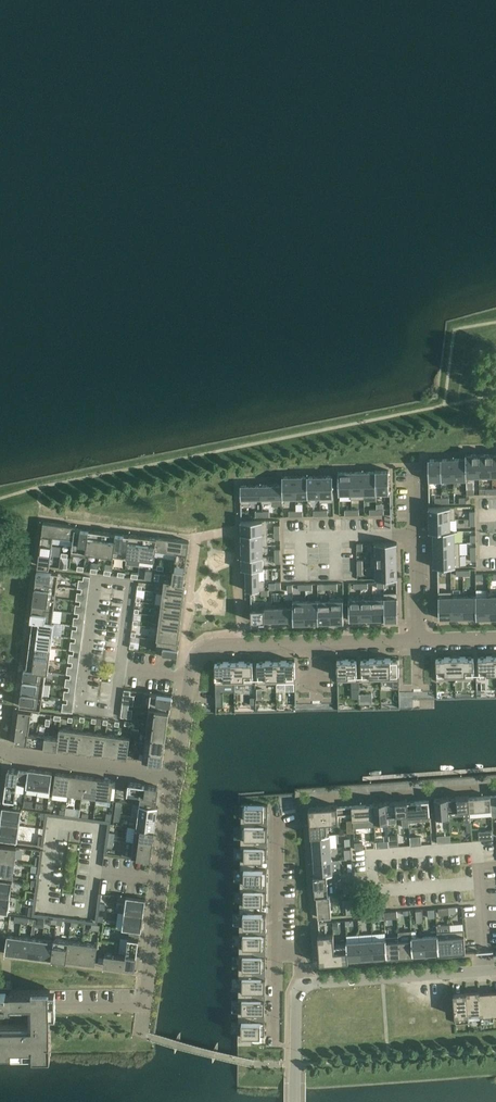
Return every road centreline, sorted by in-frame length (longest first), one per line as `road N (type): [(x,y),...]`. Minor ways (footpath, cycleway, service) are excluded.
road 1 (residential): [(417,640),(205,648),(195,658),(176,777)]
road 2 (residential): [(176,777),(148,976)]
road 3 (tertiary): [(495,971),(317,984)]
road 4 (residential): [(176,777),(0,751)]
road 5 (residential): [(413,466),(417,640)]
road 6 (residential): [(277,949),(279,818)]
road 7 (tertiary): [(295,1101),(297,996),(306,985)]

